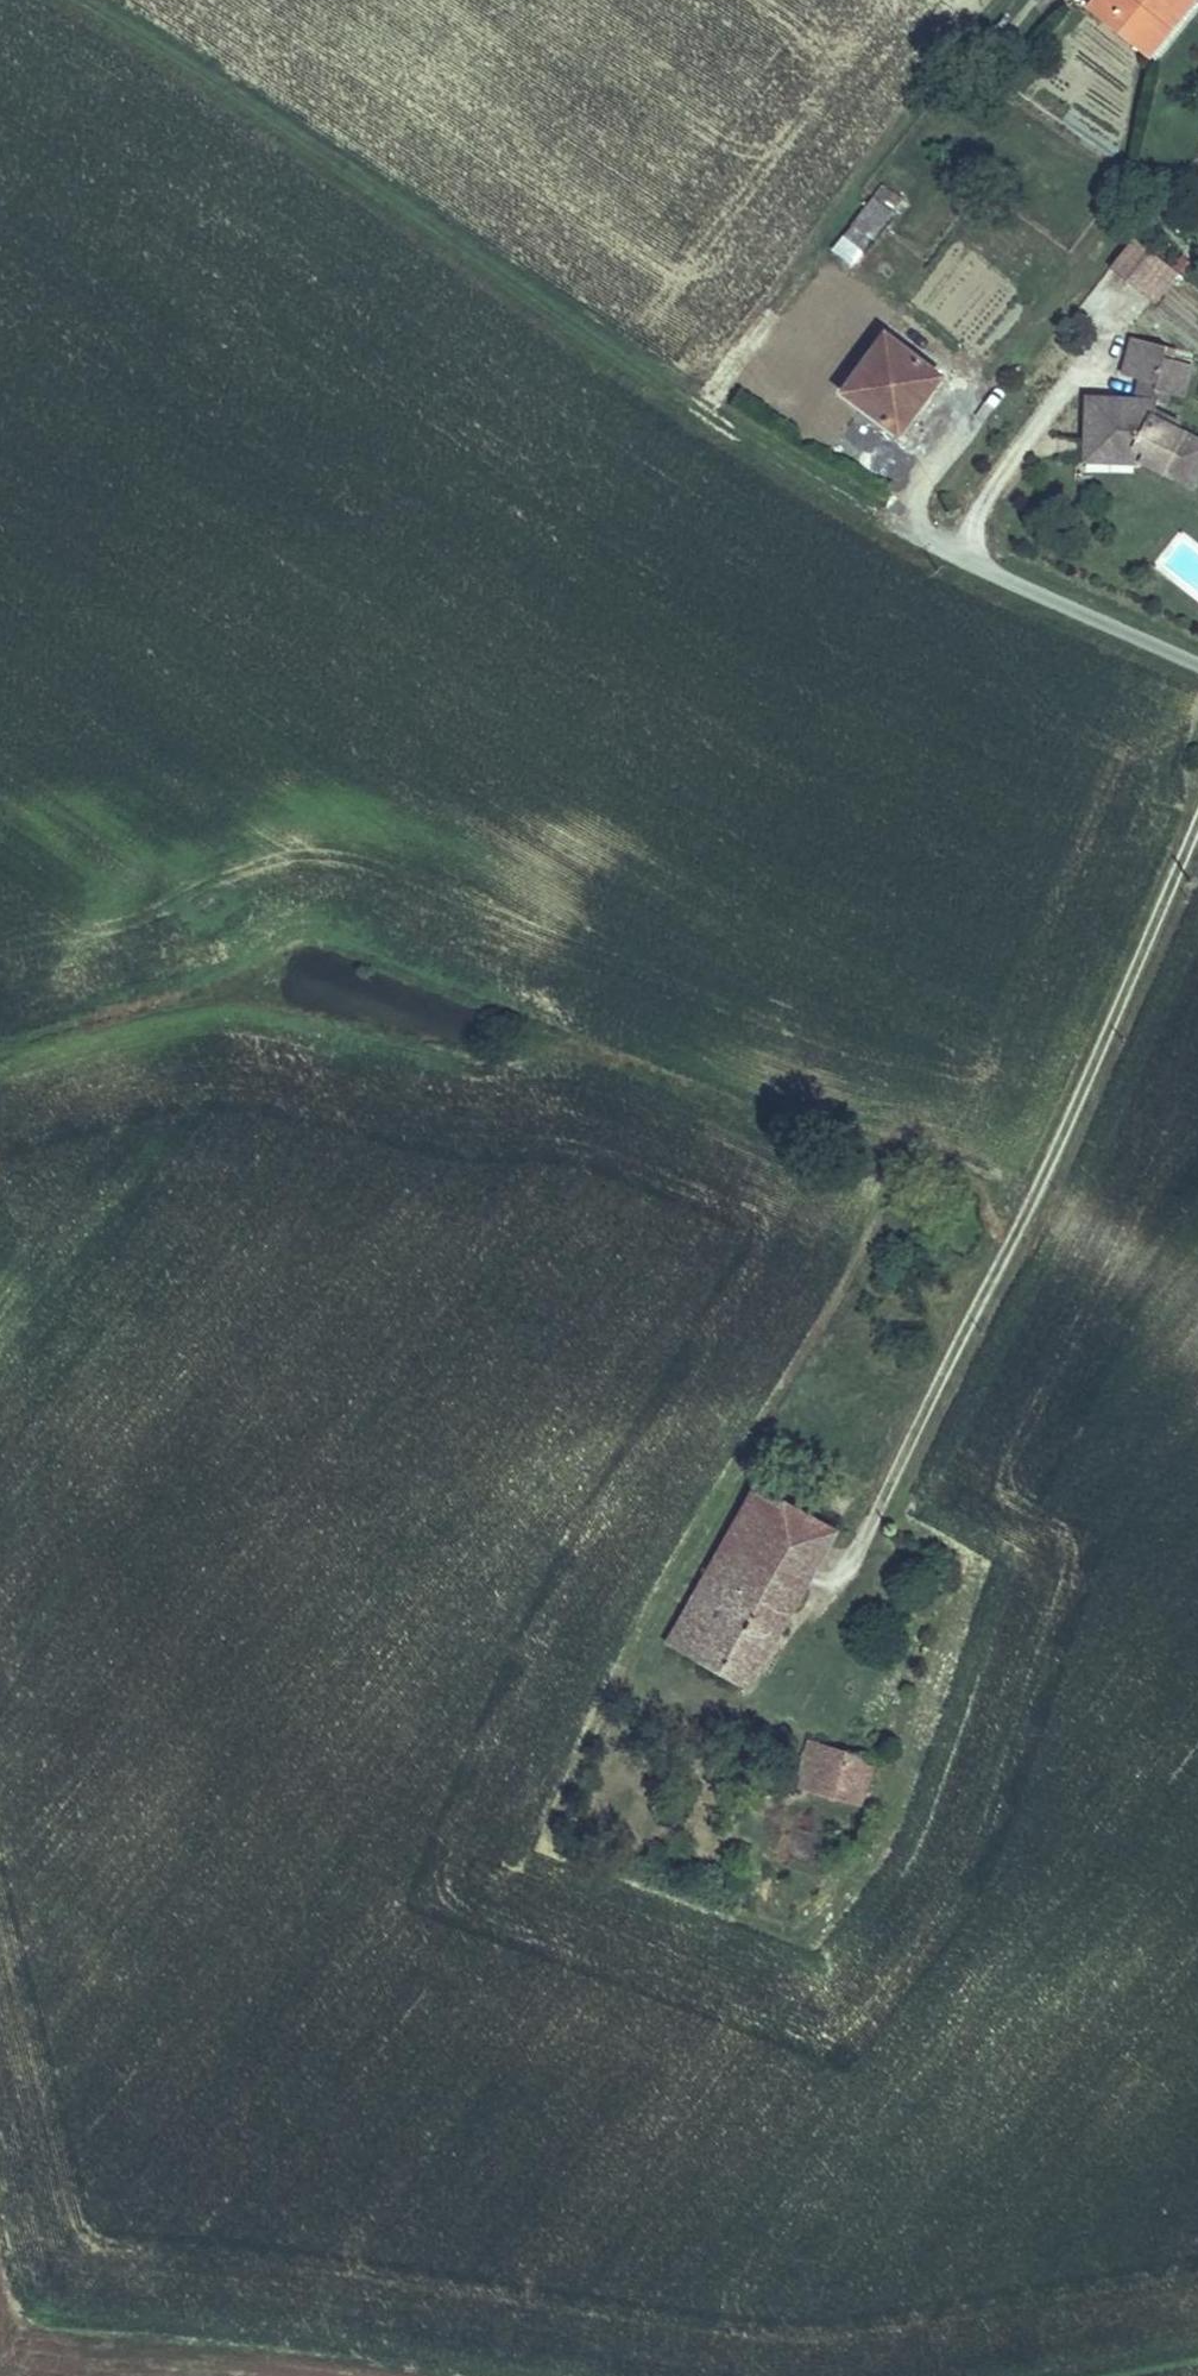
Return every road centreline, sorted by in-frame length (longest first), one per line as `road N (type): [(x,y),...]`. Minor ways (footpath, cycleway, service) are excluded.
road 1 (track): [(85,0),(689,402),(916,534)]
road 2 (residential): [(916,534),(1197,661)]

